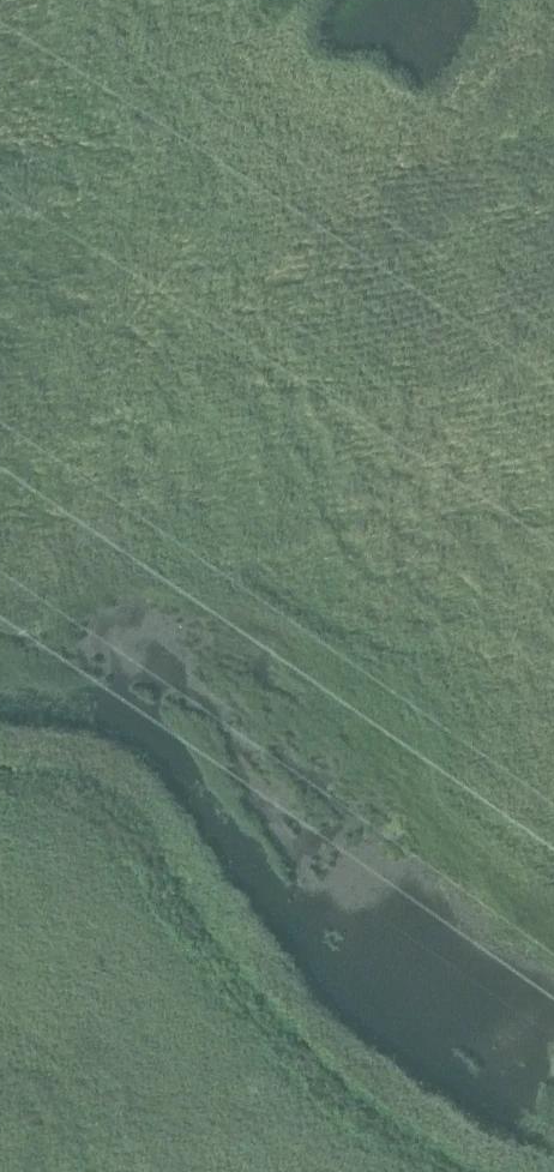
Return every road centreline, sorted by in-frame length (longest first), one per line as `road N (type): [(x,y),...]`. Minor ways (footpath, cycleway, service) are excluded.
road 1 (track): [(439,1171),(348,1119),(212,967),(103,824),(54,792),(0,783)]
road 2 (track): [(265,0),(98,109),(0,135)]

